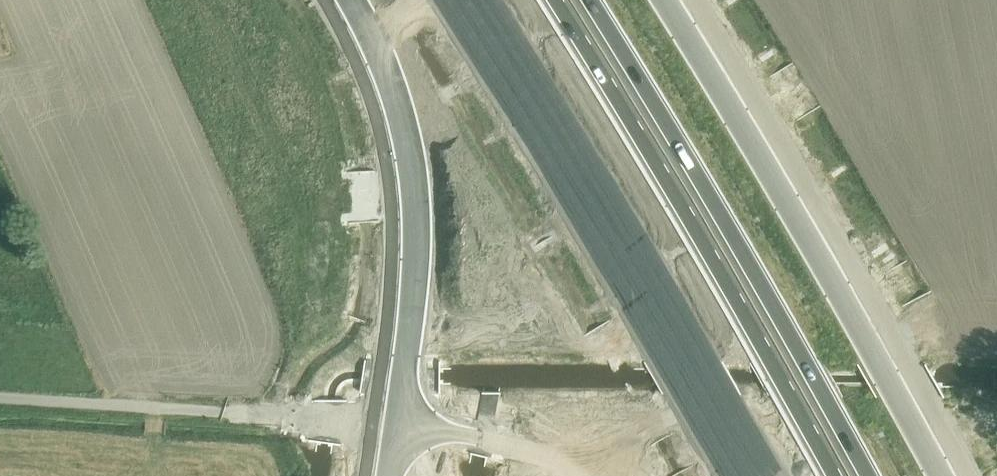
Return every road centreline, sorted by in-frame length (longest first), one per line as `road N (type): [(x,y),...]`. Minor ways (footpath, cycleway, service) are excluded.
road 1 (motorway): [(468,0),(751,475)]
road 2 (motorway): [(854,475),(707,216),(572,0)]
road 3 (unclassified): [(943,475),(662,0)]
road 4 (residential): [(406,423),(414,163),(406,101),(352,0)]
road 5 (unclassified): [(406,423),(0,392)]
road 6 (unclassified): [(406,423),(551,457),(577,475)]

